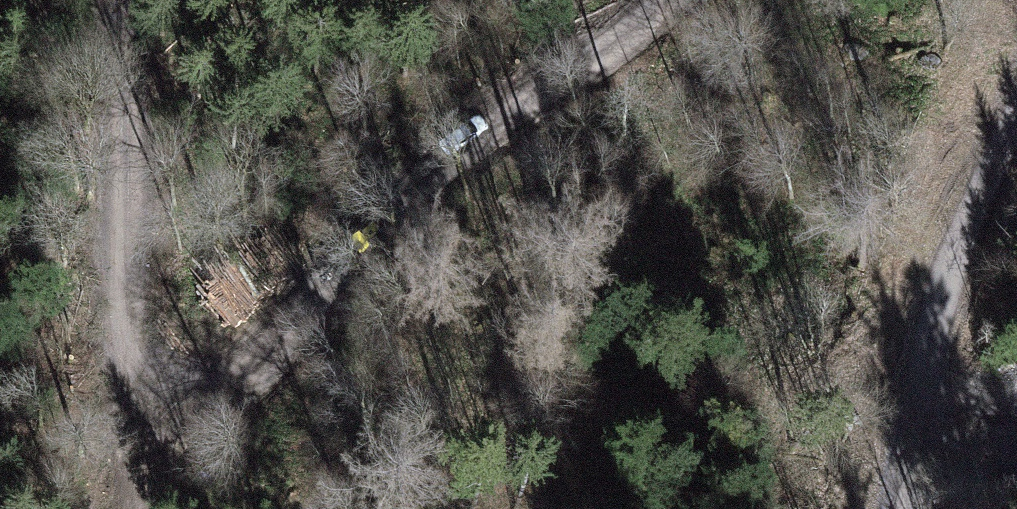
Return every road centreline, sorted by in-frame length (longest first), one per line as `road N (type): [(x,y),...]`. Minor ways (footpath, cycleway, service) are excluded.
road 1 (track): [(649,0),(305,280),(247,391),(142,407)]
road 2 (track): [(893,508),(892,398),(948,205),(1016,82)]
road 3 (track): [(142,407),(89,0)]

